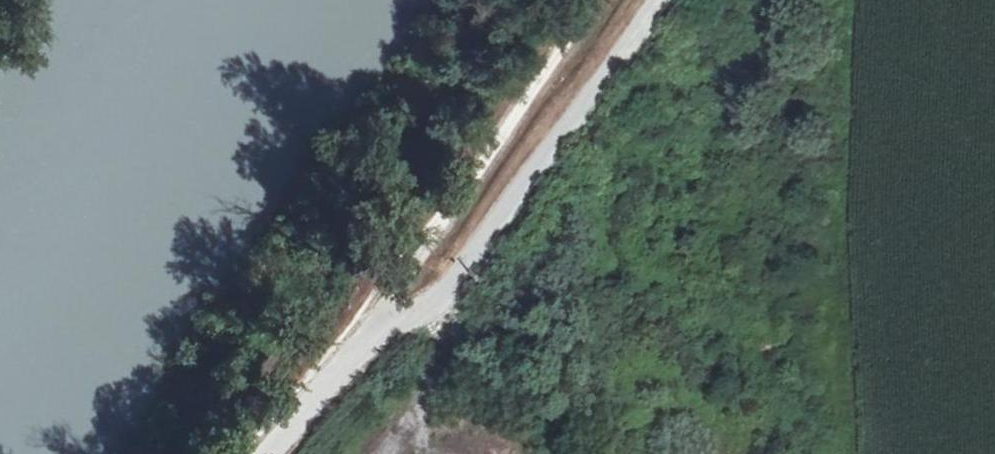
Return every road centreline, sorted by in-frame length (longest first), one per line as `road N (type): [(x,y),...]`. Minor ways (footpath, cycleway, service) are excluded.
road 1 (track): [(252,453),(362,329),(583,0)]
road 2 (track): [(845,0),(838,410),(846,453)]
road 3 (track): [(375,310),(413,301),(461,266),(659,0)]

